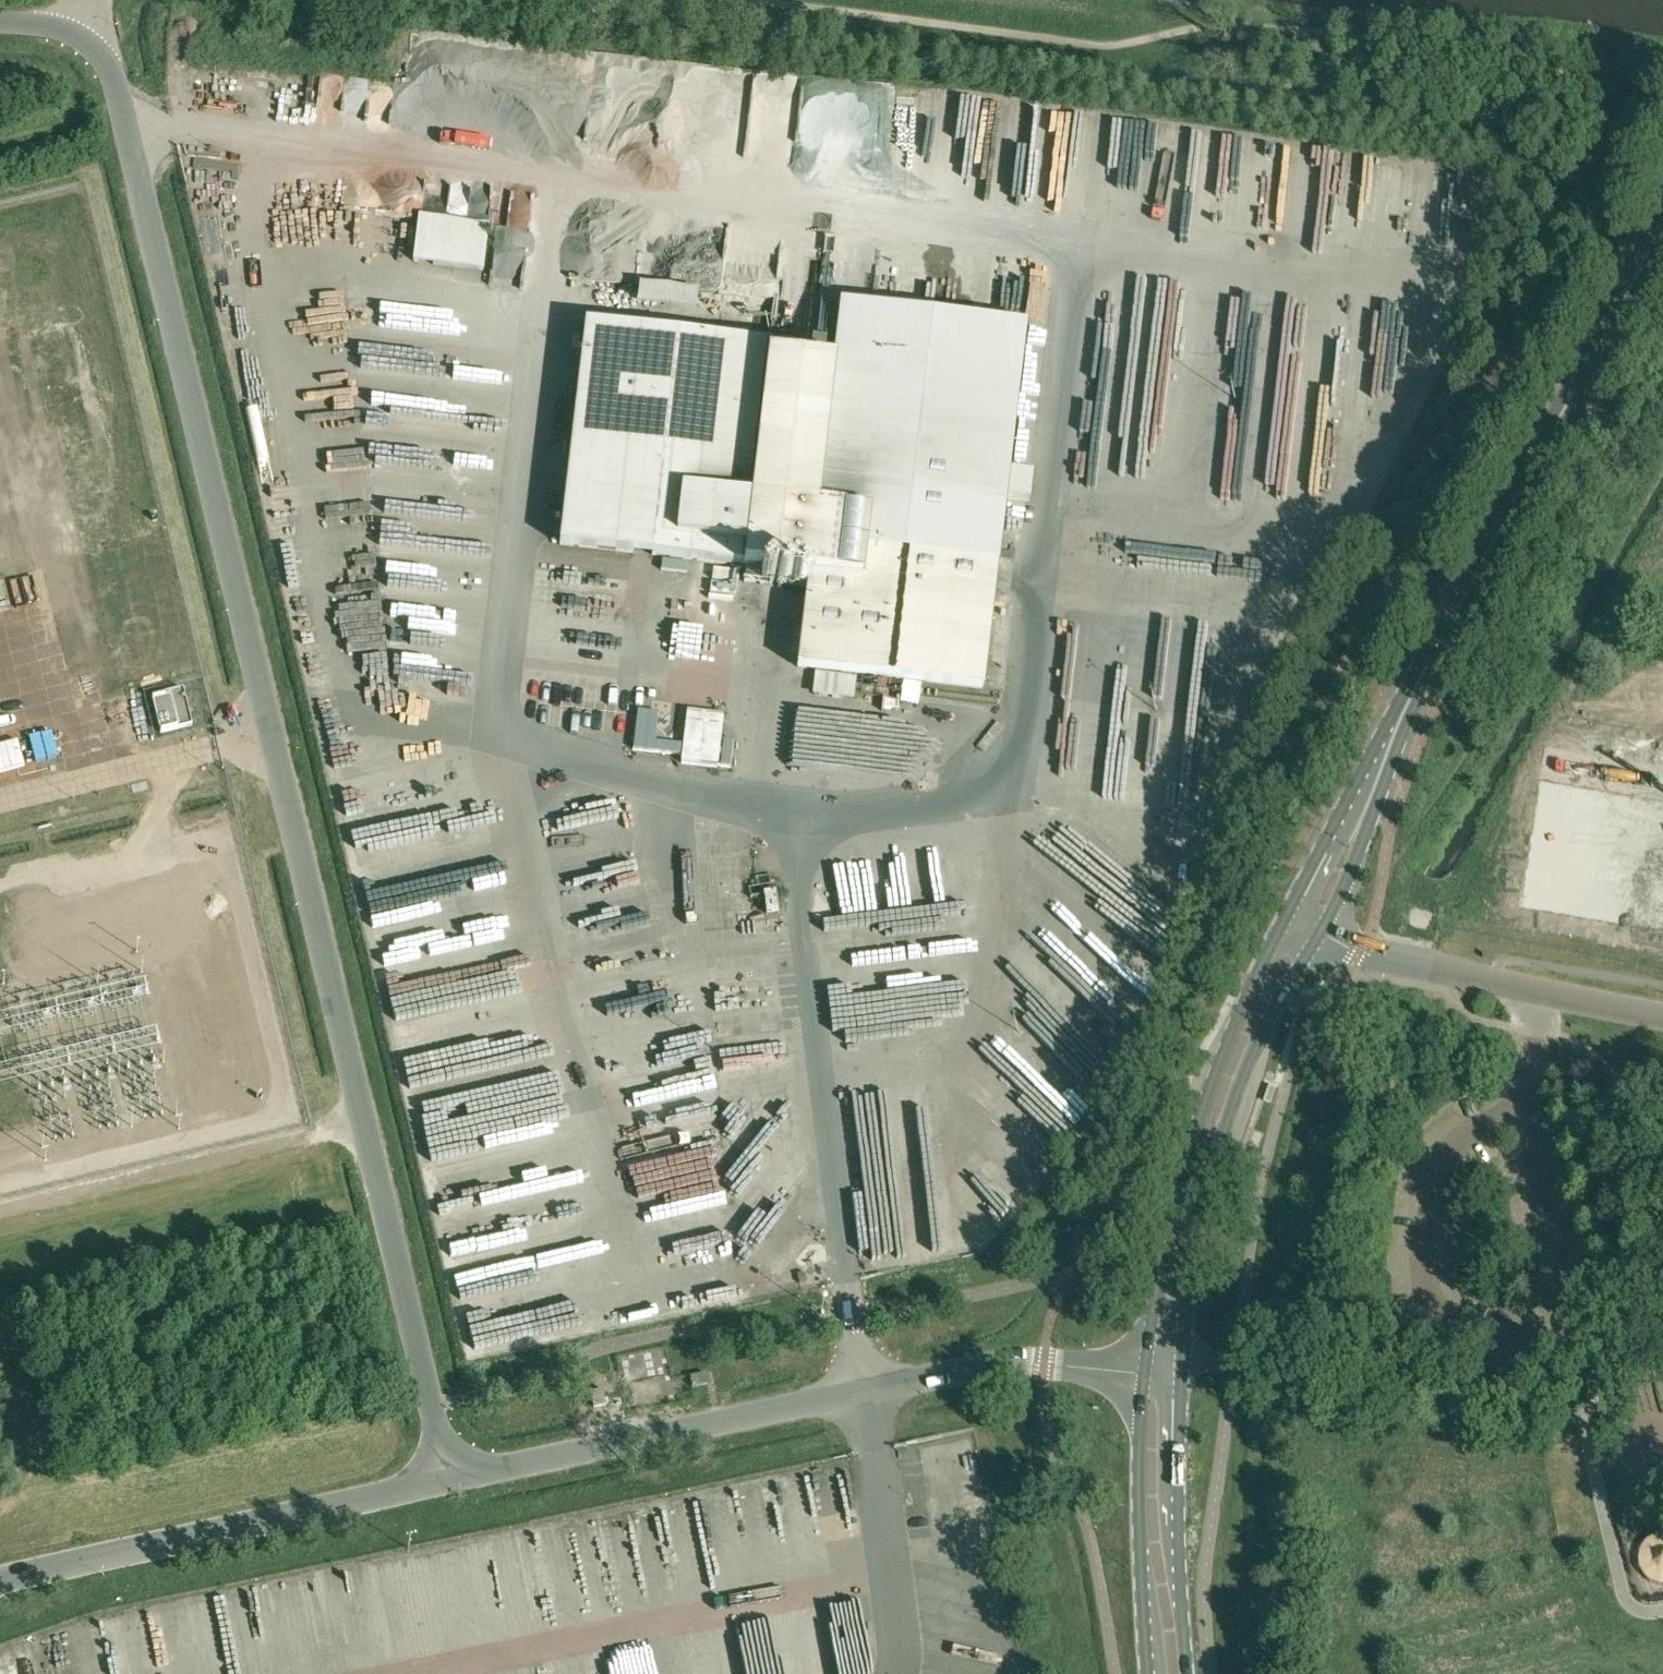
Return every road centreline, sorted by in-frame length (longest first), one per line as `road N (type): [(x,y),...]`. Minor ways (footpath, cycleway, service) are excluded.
road 1 (unclassified): [(449,1479),(122,99),(109,69),(77,36),(0,24)]
road 2 (primary): [(1165,1352),(1190,1204),(1263,989),(1662,227)]
road 3 (unclassified): [(449,1479),(976,1367),(1163,1373)]
road 4 (unclassified): [(0,1579),(449,1479)]
road 5 (primary): [(1160,1673),(1163,1373)]

